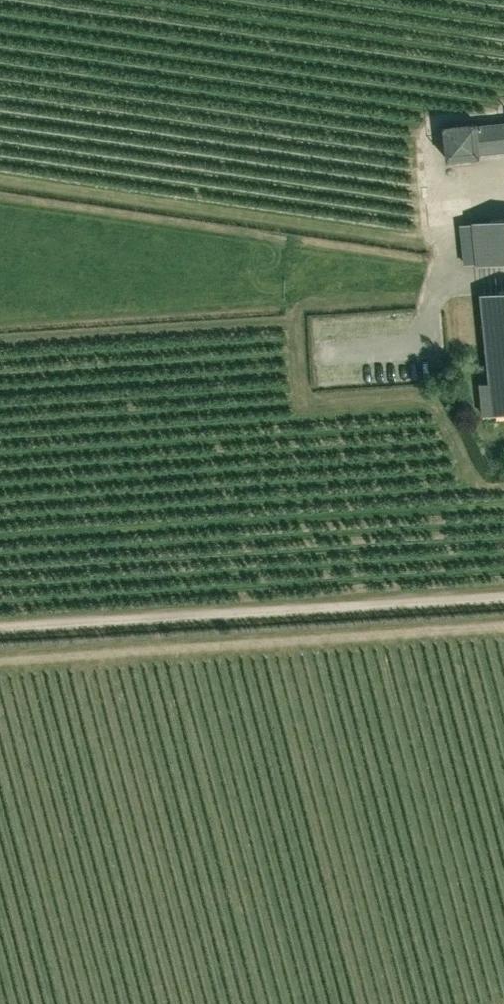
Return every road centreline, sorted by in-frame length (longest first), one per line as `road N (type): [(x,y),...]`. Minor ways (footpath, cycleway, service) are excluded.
road 1 (track): [(503,597),(0,629)]

